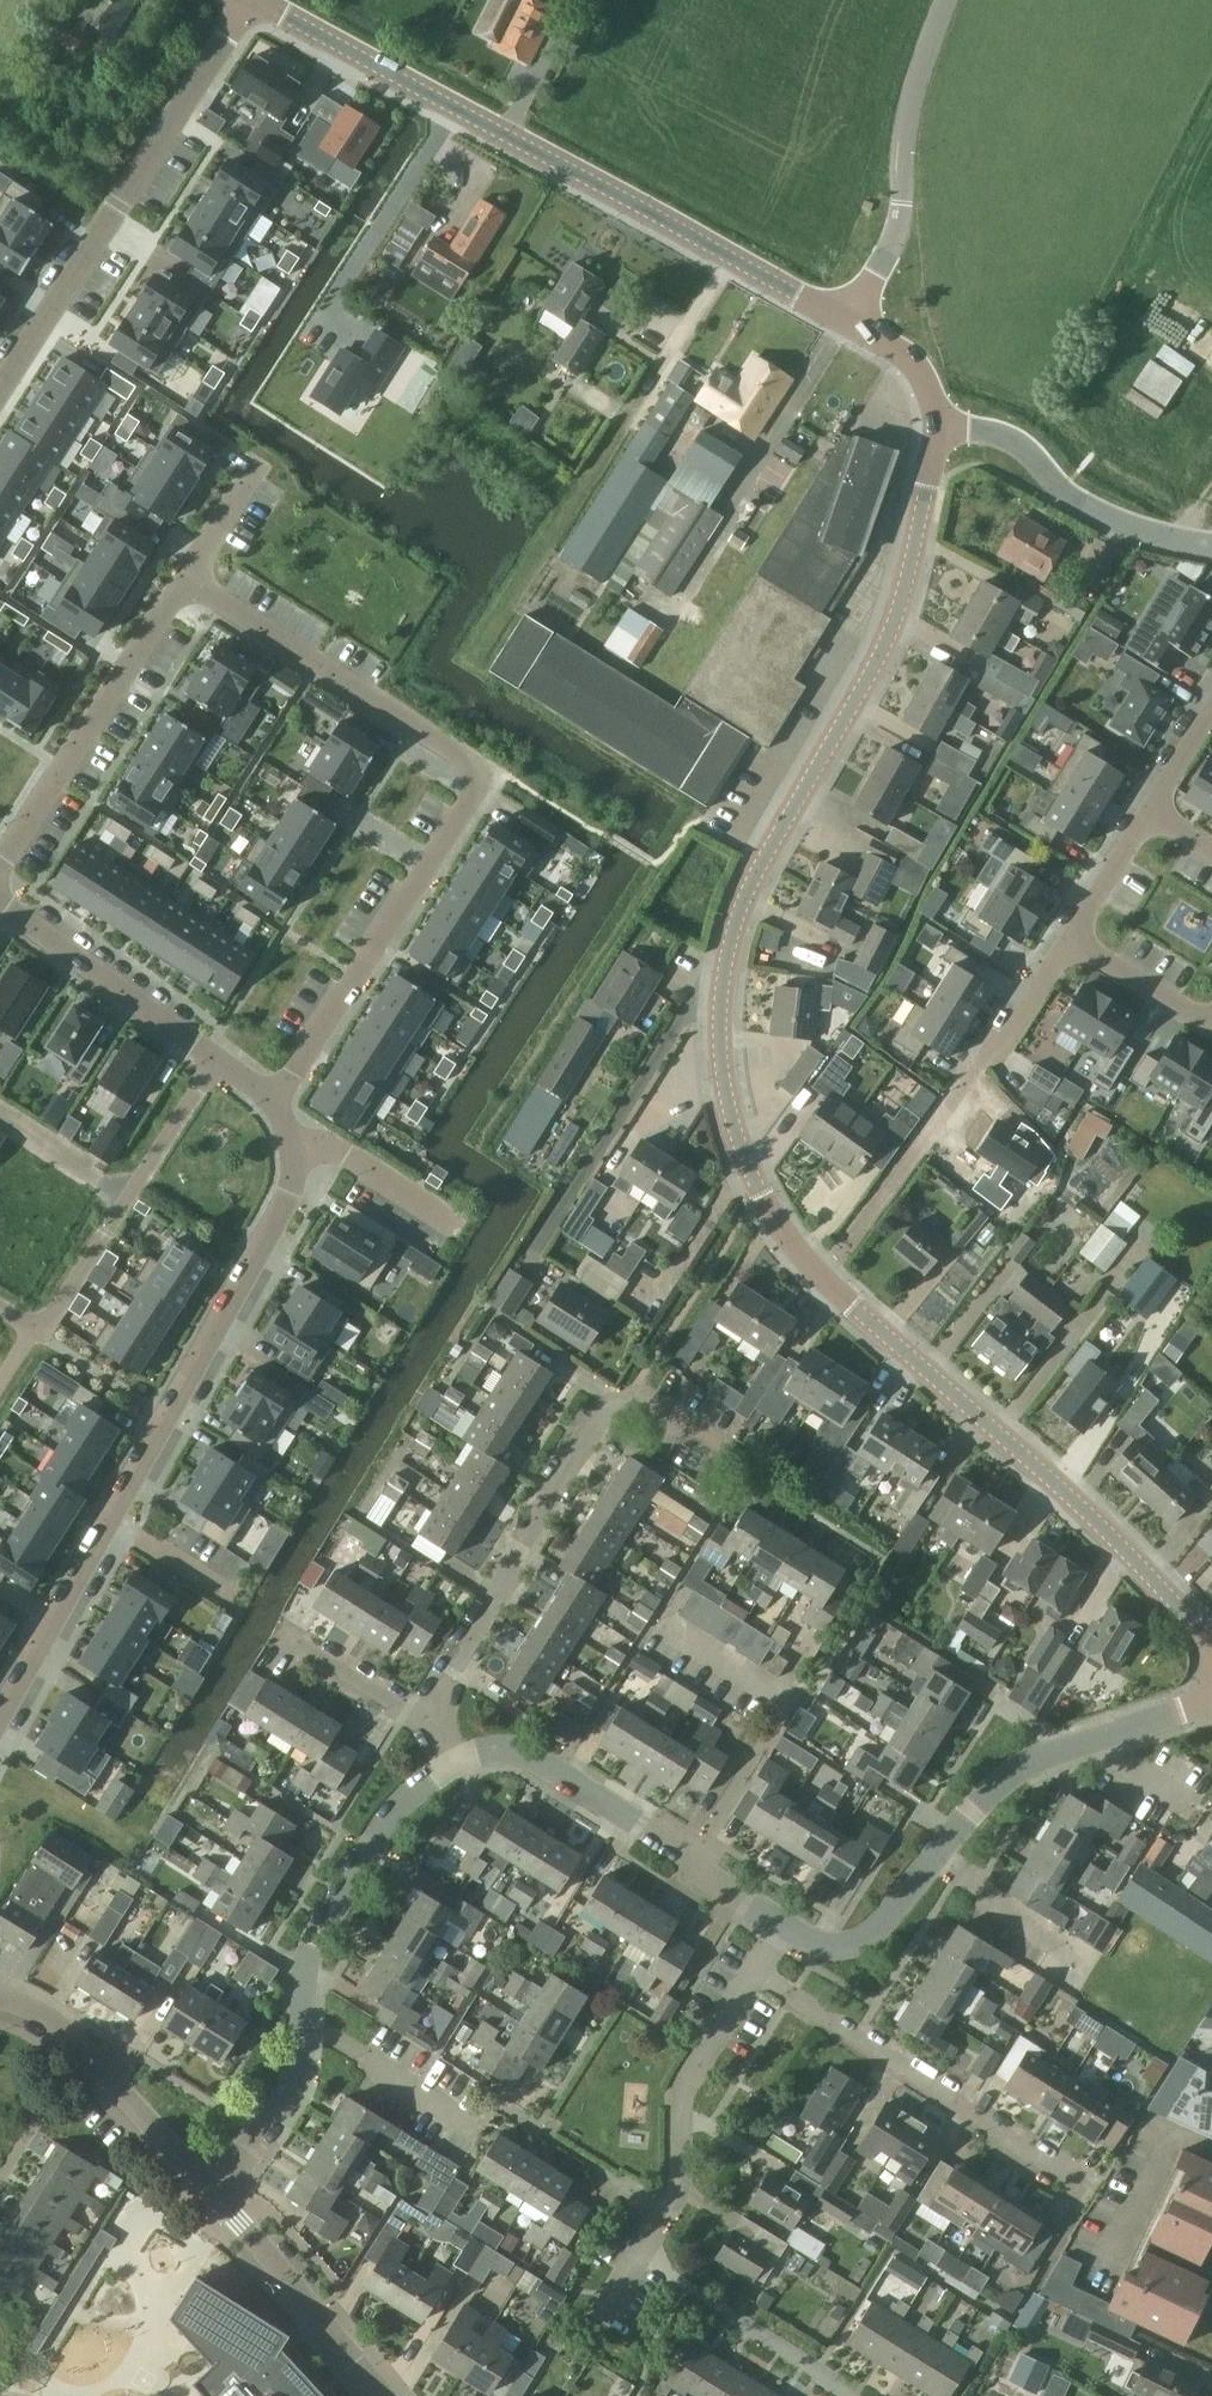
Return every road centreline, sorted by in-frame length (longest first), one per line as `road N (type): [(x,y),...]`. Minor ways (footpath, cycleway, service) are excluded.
road 1 (tertiary): [(1211,1640),(1053,1479),(792,1244),(759,1194),(722,1074),(728,947),(742,900),(877,663),(900,604),(938,428)]
road 2 (residential): [(272,1104),(295,1143),(294,1177),(273,1225),(0,1716)]
road 3 (tertiary): [(850,323),(248,4)]
road 4 (residential): [(781,1923),(820,1942),(855,1943),(880,1924),(994,1784),(1029,1758),(1211,1692)]
road 5 (residential): [(424,1717),(607,1404),(633,1393),(724,1446)]
road 6 (residential): [(272,1104),(473,796),(478,773),(469,756),(418,723)]
road 7 (residential): [(248,4),(0,384)]
road 8 (residential): [(1085,2191),(751,1973)]
road 9 (residential): [(455,1759),(506,1749),(531,1757),(781,1923)]
road 10 (residential): [(751,1973),(684,2088),(675,2196),(610,2315)]
road 11 (residential): [(0,1305),(41,1330),(217,1060)]
road 12 (unclassified): [(850,323),(891,242),(911,98),(948,0)]
road 13 (residential): [(0,863),(188,579)]
road 14 (residential): [(301,2018),(316,1934),(386,1820),(455,1759)]
road 15 (unclassified): [(1211,543),(1104,517),(1065,492),(1019,441),(938,428)]
road 16 (residential): [(212,2187),(63,2029),(0,1999)]
road 17 (residential): [(188,579),(418,723)]
road 18 (residential): [(212,2187),(385,2395)]
road 19 (residential): [(0,901),(217,1060)]
road 20 (residential): [(212,2187),(283,2101),(301,2018)]
road 21 (residential): [(1072,938),(1211,1020)]
road 22 (residential): [(424,1717),(291,1641)]
road 23 (residential): [(1072,938),(987,1065)]
road 24 (residential): [(1150,808),(1072,938)]
road 25 (residential): [(424,2091),(301,2018)]
road 26 (tertiary): [(938,428),(914,369),(850,323)]
road 27 (residential): [(188,579),(254,478)]

